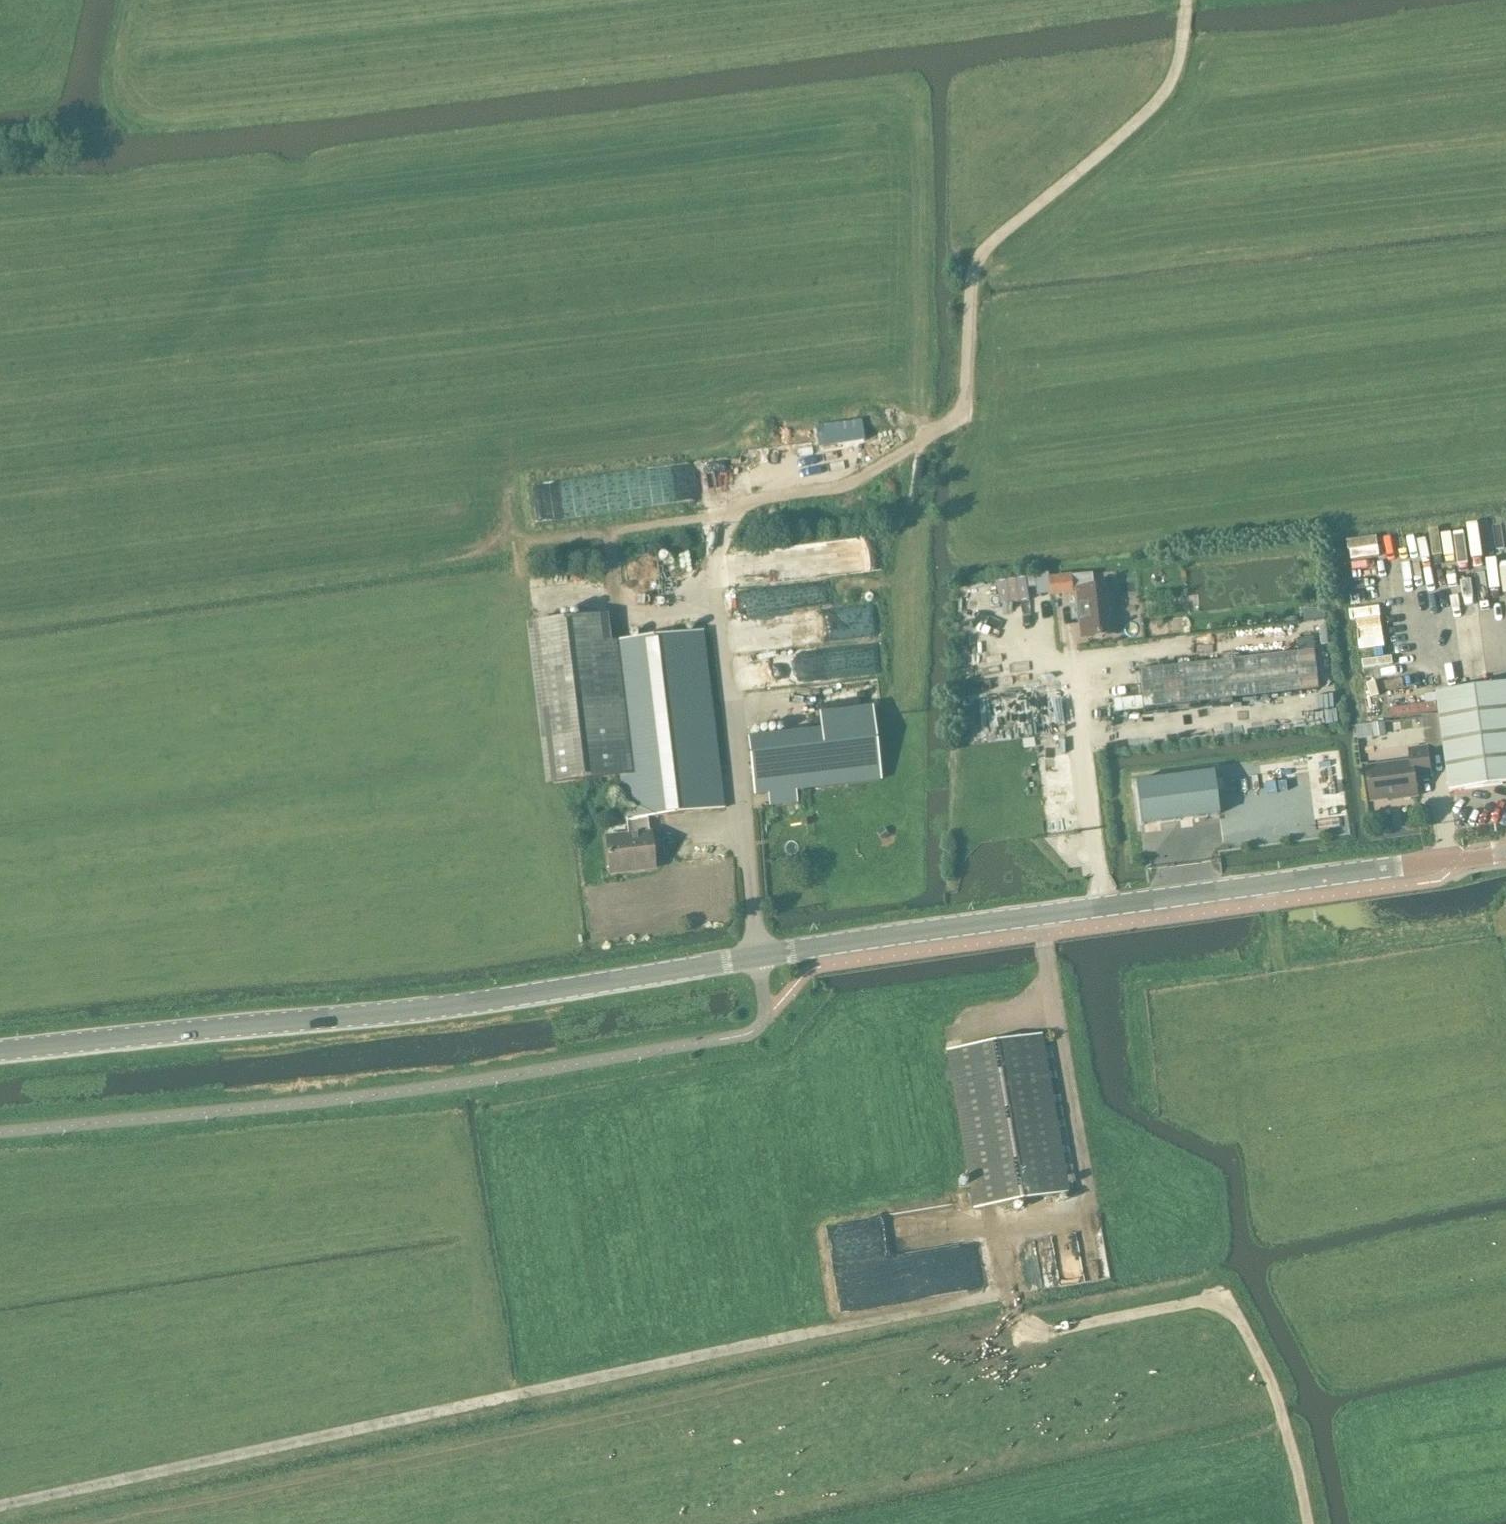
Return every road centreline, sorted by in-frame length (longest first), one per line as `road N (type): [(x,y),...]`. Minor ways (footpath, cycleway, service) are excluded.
road 1 (tertiary): [(0,1051),(453,1006),(1505,853)]
road 2 (track): [(1013,1291),(0,1504)]
road 3 (track): [(721,555),(727,523),(745,505),(842,486),(956,418),(966,400),(971,269),(984,247),(1171,80),(1185,0)]
road 4 (track): [(1088,1213),(1003,1228),(1025,1336),(1223,1296),(1274,1389),(1308,1523)]

